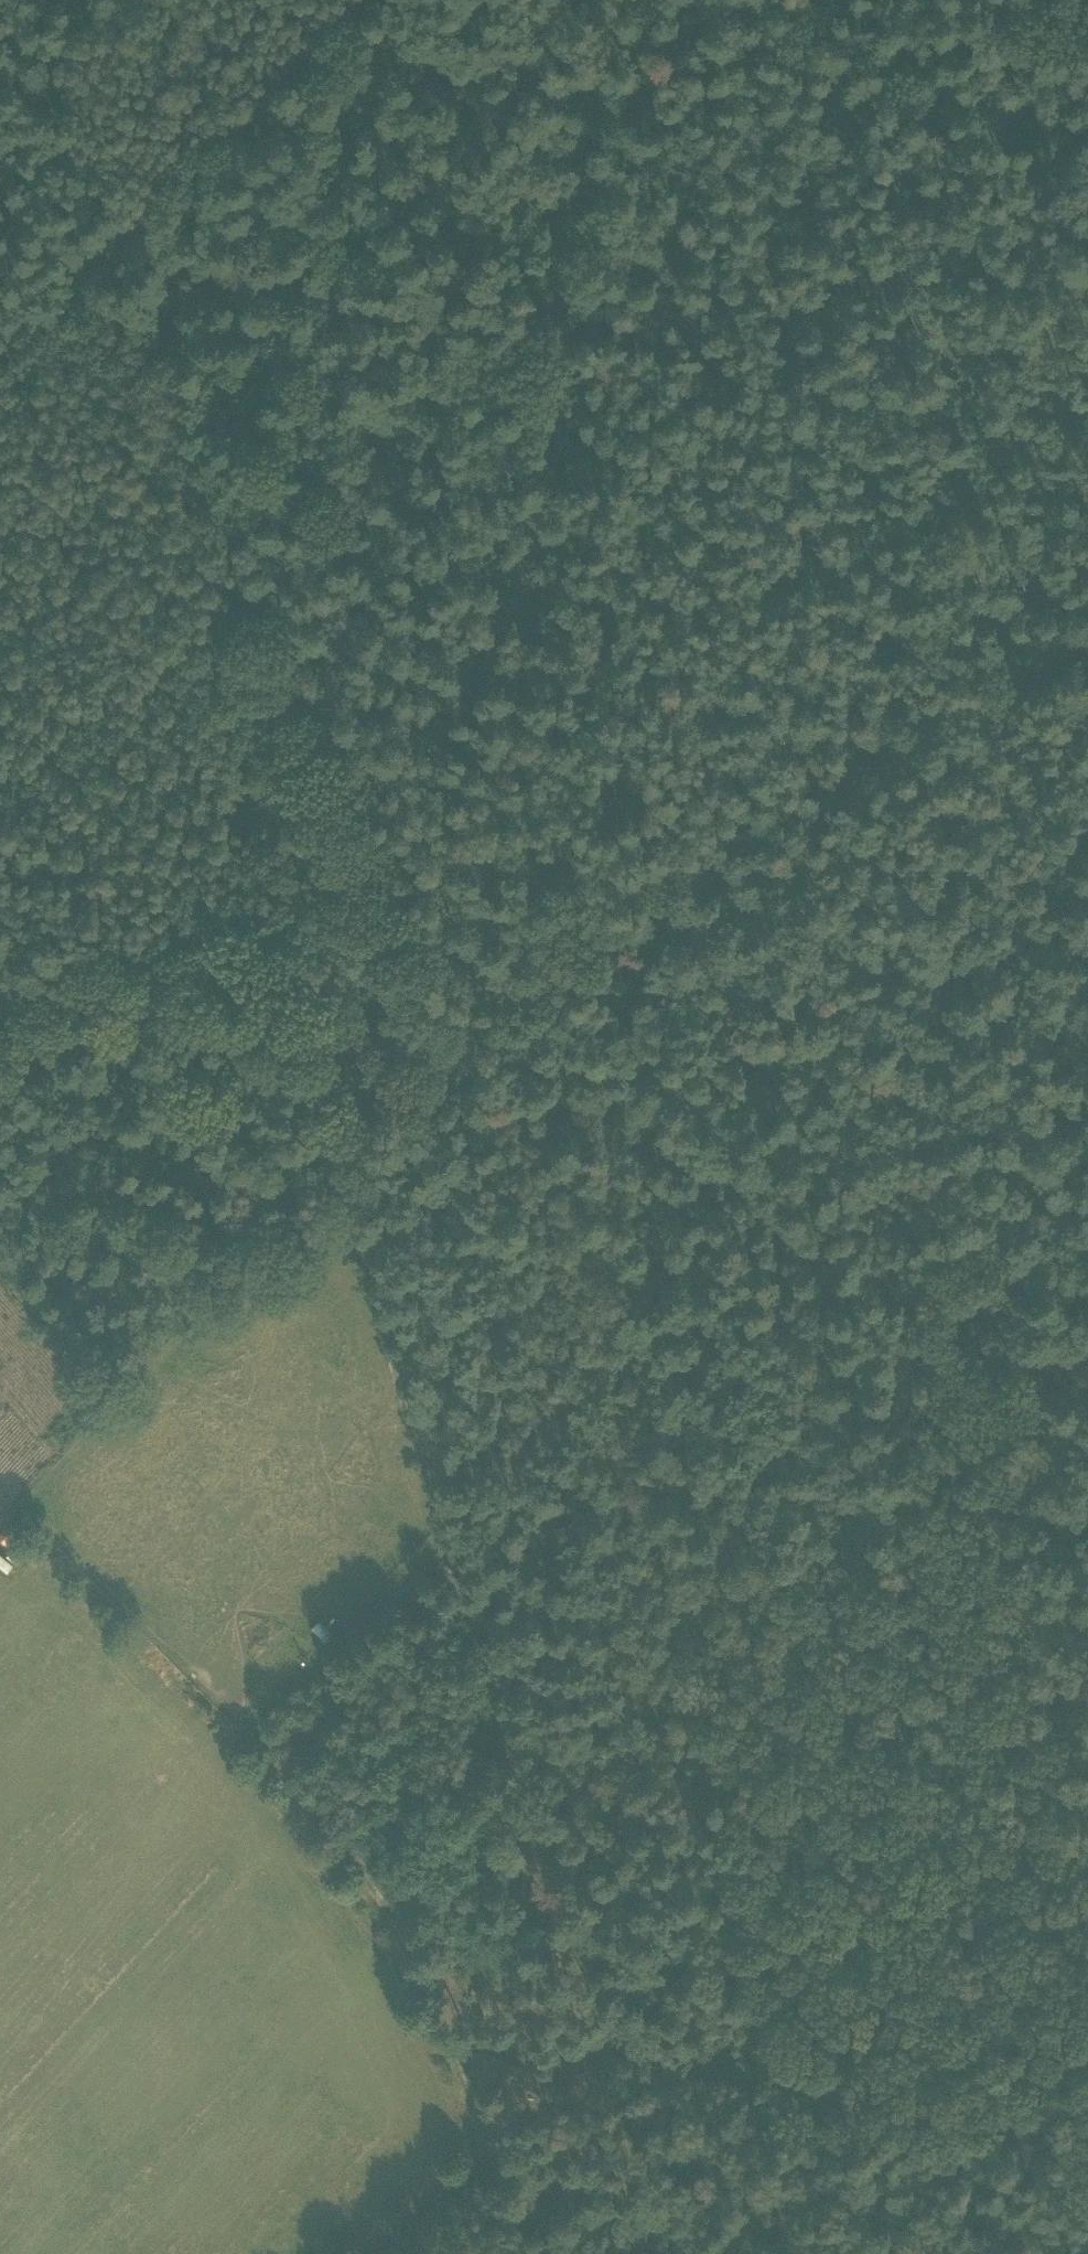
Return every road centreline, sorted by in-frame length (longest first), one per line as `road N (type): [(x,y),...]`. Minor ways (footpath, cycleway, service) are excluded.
road 1 (track): [(467,988),(620,0)]
road 2 (track): [(512,2171),(383,1879),(298,1772),(279,1731),(297,1696),(465,1550)]
road 3 (track): [(465,1550),(543,1803),(657,2253)]
road 4 (track): [(467,988),(575,946),(993,673),(1087,646)]
road 5 (track): [(0,340),(115,244),(361,0)]
road 6 (track): [(0,1026),(88,983),(158,972),(300,980),(403,1002),(467,988)]
road 7 (track): [(353,1159),(465,1550)]
road 8 (track): [(353,1159),(441,1054),(467,988)]
road 9 (track): [(353,1159),(300,980)]
road 10 (track): [(419,2253),(512,2171)]

